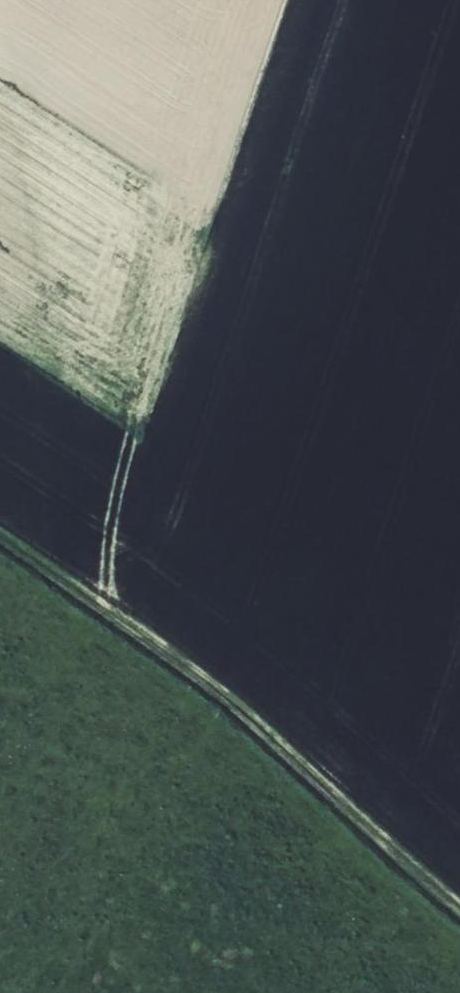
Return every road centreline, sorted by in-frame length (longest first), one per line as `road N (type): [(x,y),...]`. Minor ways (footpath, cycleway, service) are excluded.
road 1 (track): [(459,900),(80,603),(0,551)]

